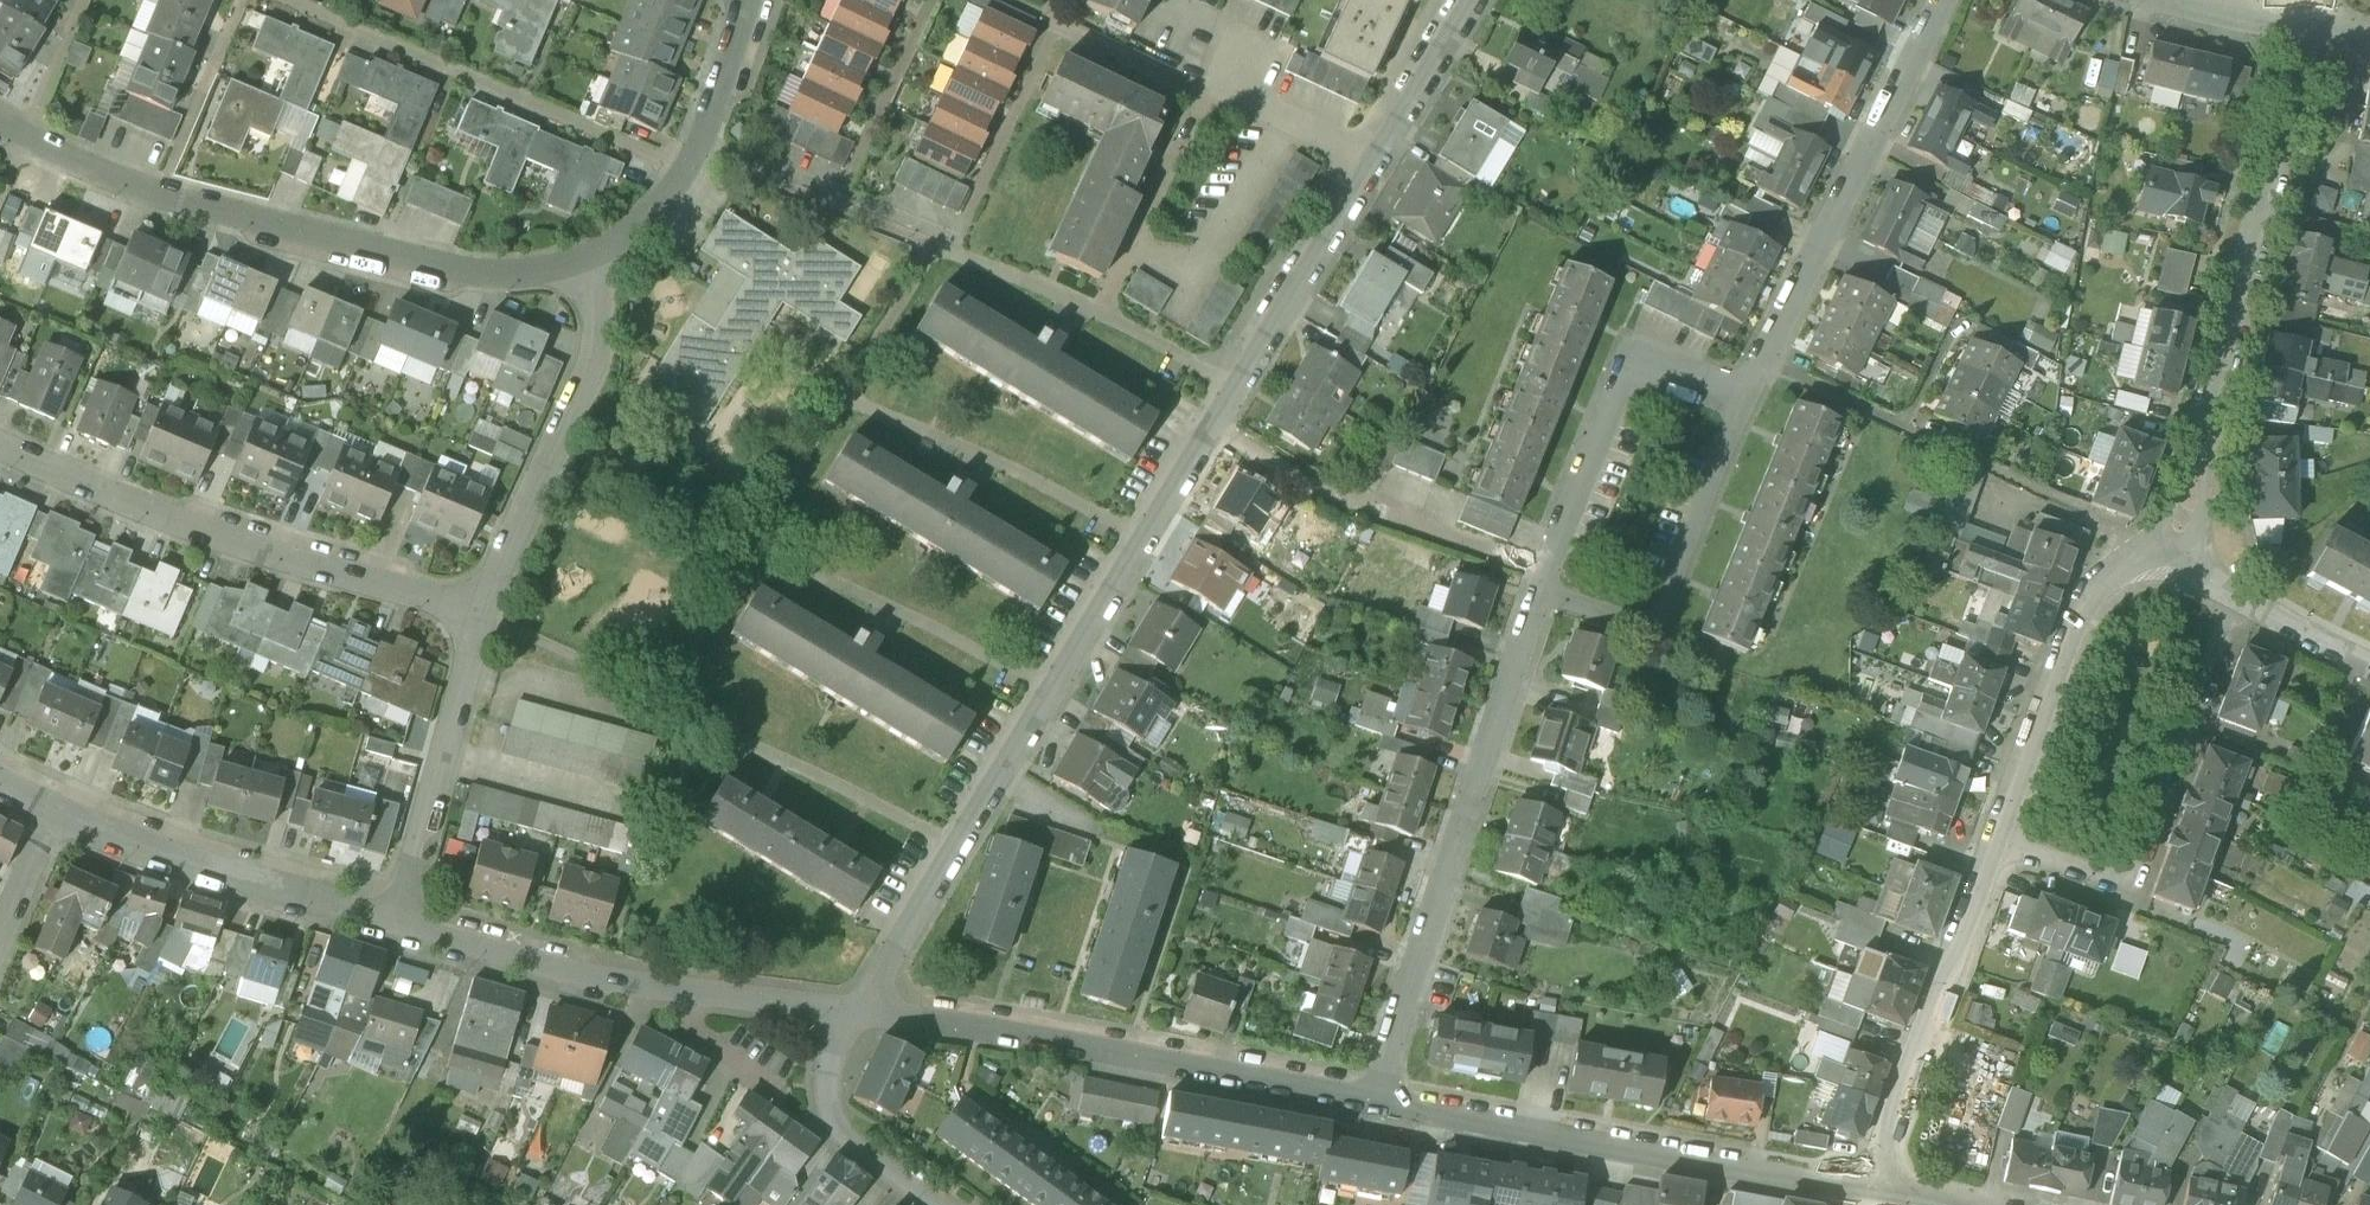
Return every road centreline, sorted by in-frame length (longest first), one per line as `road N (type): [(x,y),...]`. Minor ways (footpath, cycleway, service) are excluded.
road 1 (residential): [(857,1012),(1469,0)]
road 2 (residential): [(0,121),(160,194),(483,273),(578,262)]
road 3 (residential): [(2303,23),(2213,407),(2159,546)]
road 4 (residential): [(1541,593),(1372,1098)]
road 5 (residential): [(1372,1098),(857,1012)]
road 6 (residential): [(0,441),(190,526),(482,617)]
road 7 (residential): [(1870,1189),(1372,1098)]
road 8 (residential): [(396,922),(552,970),(857,1012)]
road 9 (residential): [(2243,597),(2137,874),(2112,880),(1996,841)]
road 10 (residential): [(1945,0),(1767,362)]
road 11 (residential): [(482,617),(597,344),(578,262)]
road 12 (residential): [(1996,841),(1870,1189)]
road 13 (residential): [(1745,398),(1654,363),(1621,374),(1541,593)]
road 14 (residential): [(58,809),(245,881),(396,922)]
road 15 (residential): [(1541,593),(1622,618),(1659,612),(1745,398)]
road 16 (residential): [(2159,546),(2089,601),(1996,841)]
road 17 (residential): [(578,262),(615,244),(661,206),(690,163),(750,0)]
road 18 (residential): [(396,922),(482,617)]
road 19 (residential): [(2159,546),(1905,427)]
road 20 (residential): [(857,1012),(831,1057),(828,1103),(846,1140),(936,1204)]
road 21 (residential): [(1905,427),(1767,362)]
road 22 (residential): [(58,809),(0,940)]
road 23 (residential): [(2243,597),(2369,661)]

